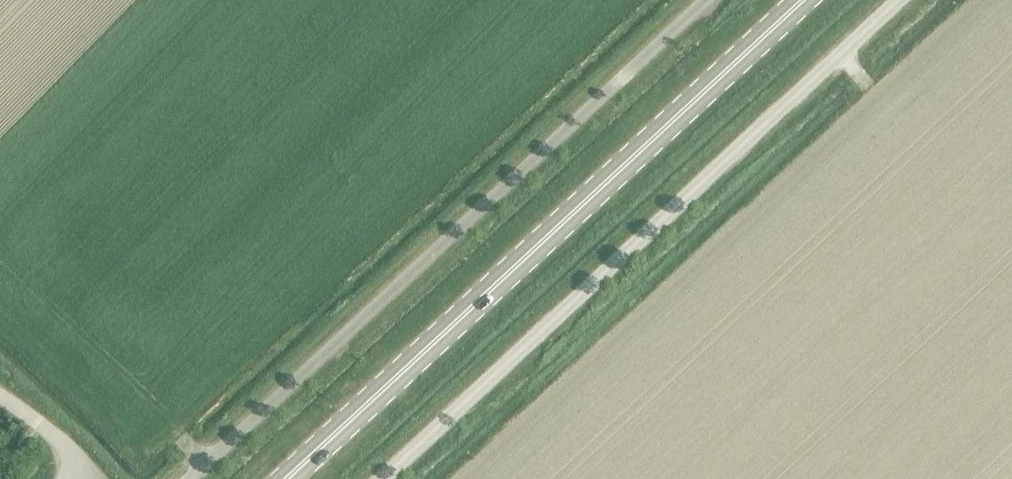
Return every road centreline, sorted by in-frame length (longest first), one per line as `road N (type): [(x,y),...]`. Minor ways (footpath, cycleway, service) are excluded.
road 1 (secondary): [(290,478),(809,0)]
road 2 (track): [(712,0),(194,478)]
road 3 (unclassified): [(900,0),(382,478)]

